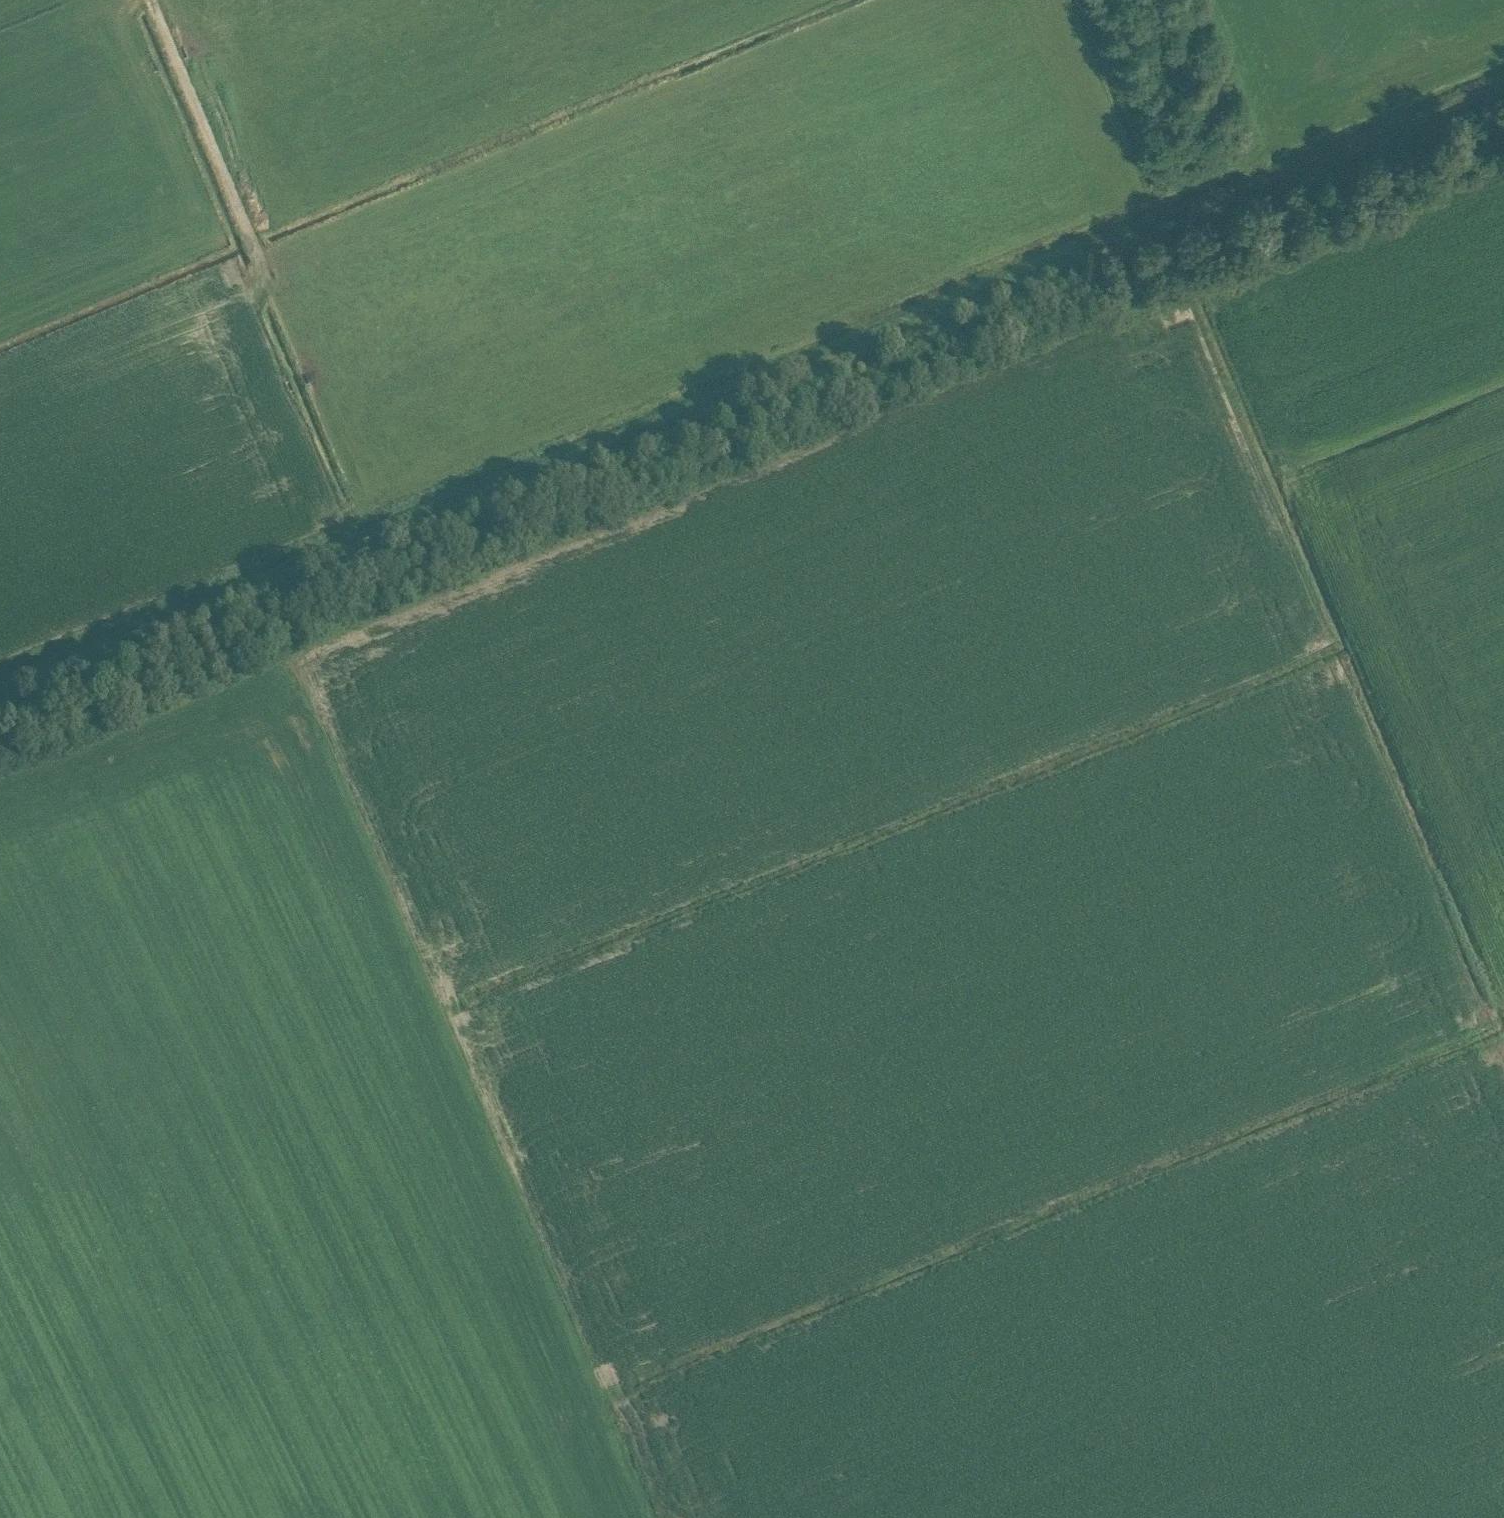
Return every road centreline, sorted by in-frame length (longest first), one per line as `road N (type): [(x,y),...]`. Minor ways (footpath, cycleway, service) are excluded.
road 1 (track): [(1503,85),(0,694)]
road 2 (track): [(605,1517),(293,754),(268,734),(242,733),(0,831)]
road 3 (track): [(347,758),(659,1517)]
road 4 (track): [(254,254),(149,0)]

